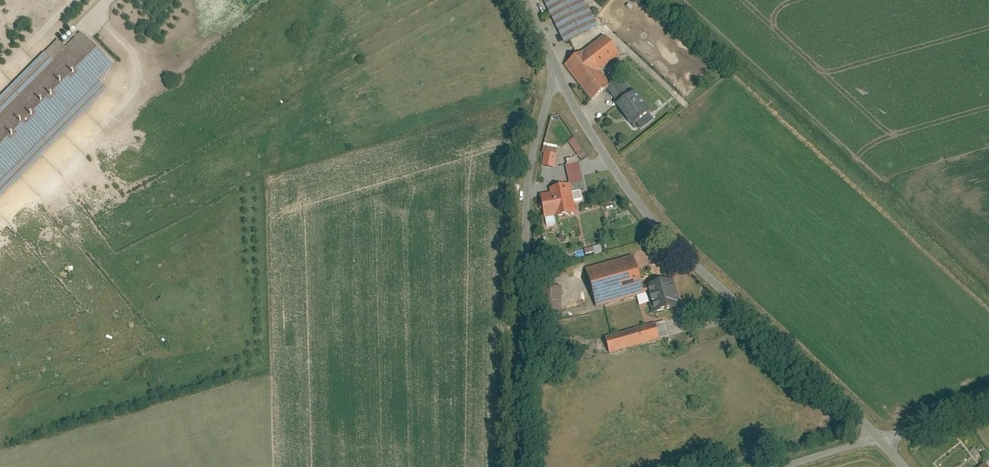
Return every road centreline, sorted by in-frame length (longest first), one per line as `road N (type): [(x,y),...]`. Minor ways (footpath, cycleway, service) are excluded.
road 1 (residential): [(549,60),(656,221),(745,317),(875,433)]
road 2 (residential): [(549,60),(521,210),(517,466)]

